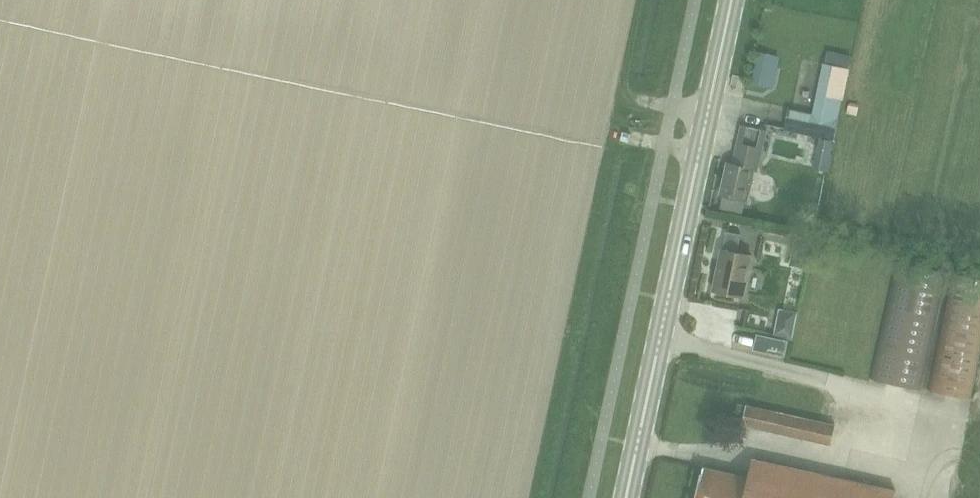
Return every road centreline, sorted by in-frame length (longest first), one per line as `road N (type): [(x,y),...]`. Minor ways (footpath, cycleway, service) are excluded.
road 1 (secondary): [(627,497),(732,0)]

